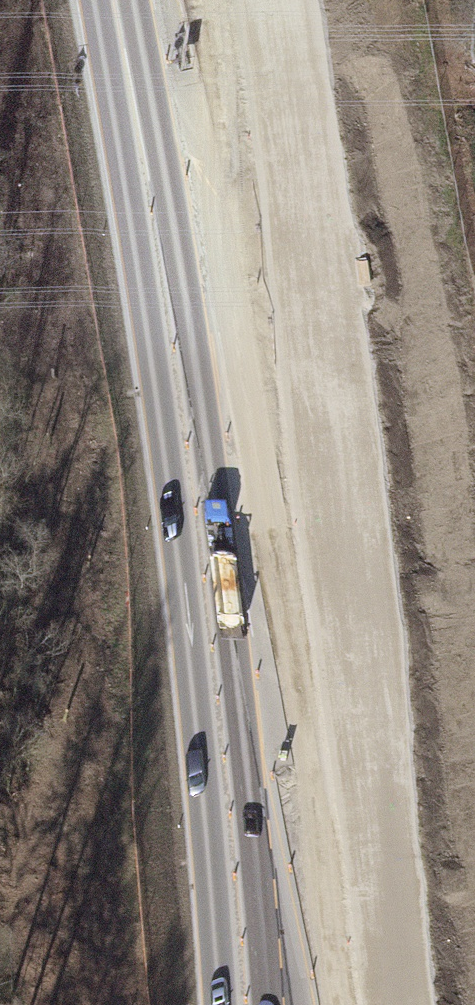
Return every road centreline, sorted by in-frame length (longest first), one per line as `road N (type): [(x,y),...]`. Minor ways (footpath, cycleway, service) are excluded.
road 1 (primary): [(331,1004),(263,577),(129,0)]
road 2 (primary): [(126,0),(224,1004)]

